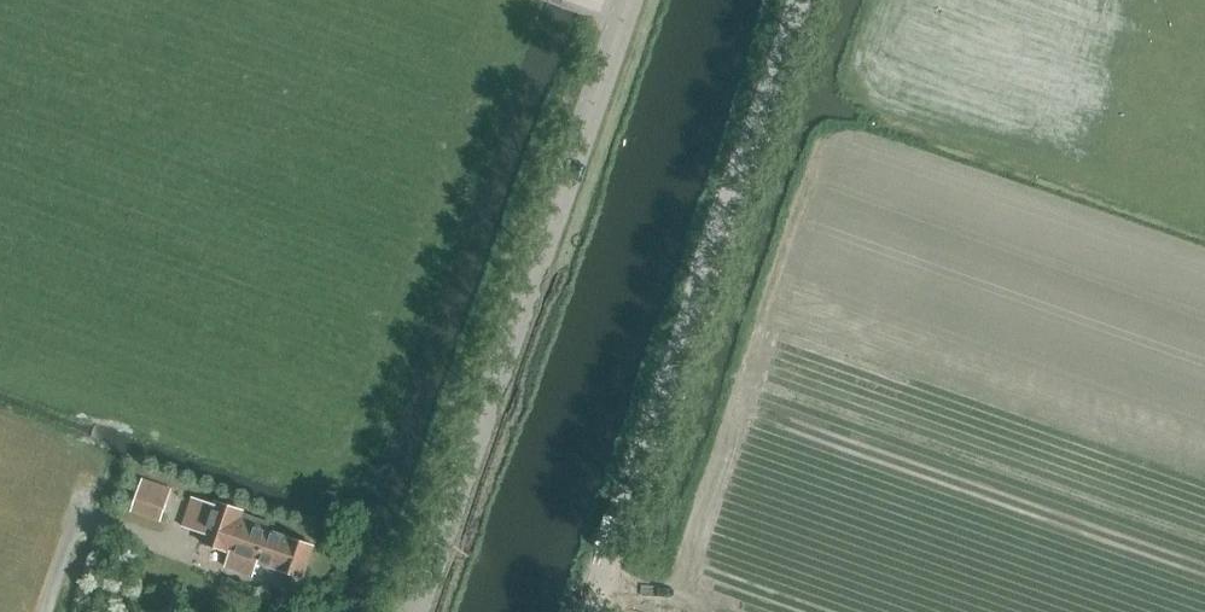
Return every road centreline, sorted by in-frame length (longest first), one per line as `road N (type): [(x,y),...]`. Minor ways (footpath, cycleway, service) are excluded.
road 1 (tertiary): [(415,611),(629,0)]
road 2 (unclassified): [(588,611),(799,0)]

